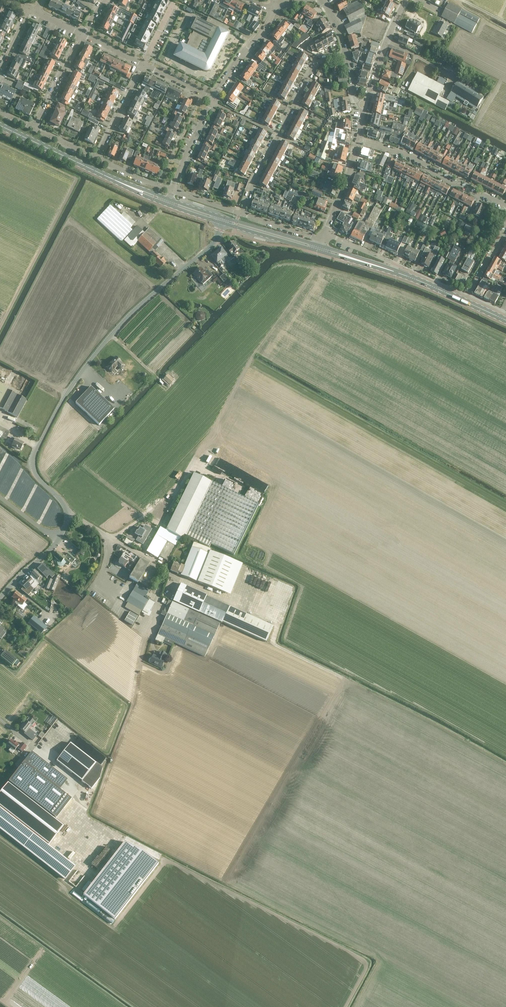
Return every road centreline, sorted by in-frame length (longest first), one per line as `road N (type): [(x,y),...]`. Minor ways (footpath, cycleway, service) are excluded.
road 1 (unclassified): [(0,598),(50,551),(68,518),(33,466),(67,393),(131,314),(211,245),(222,223)]
road 2 (residential): [(358,140),(400,150),(505,205)]
road 3 (secondary): [(114,179),(0,125)]

